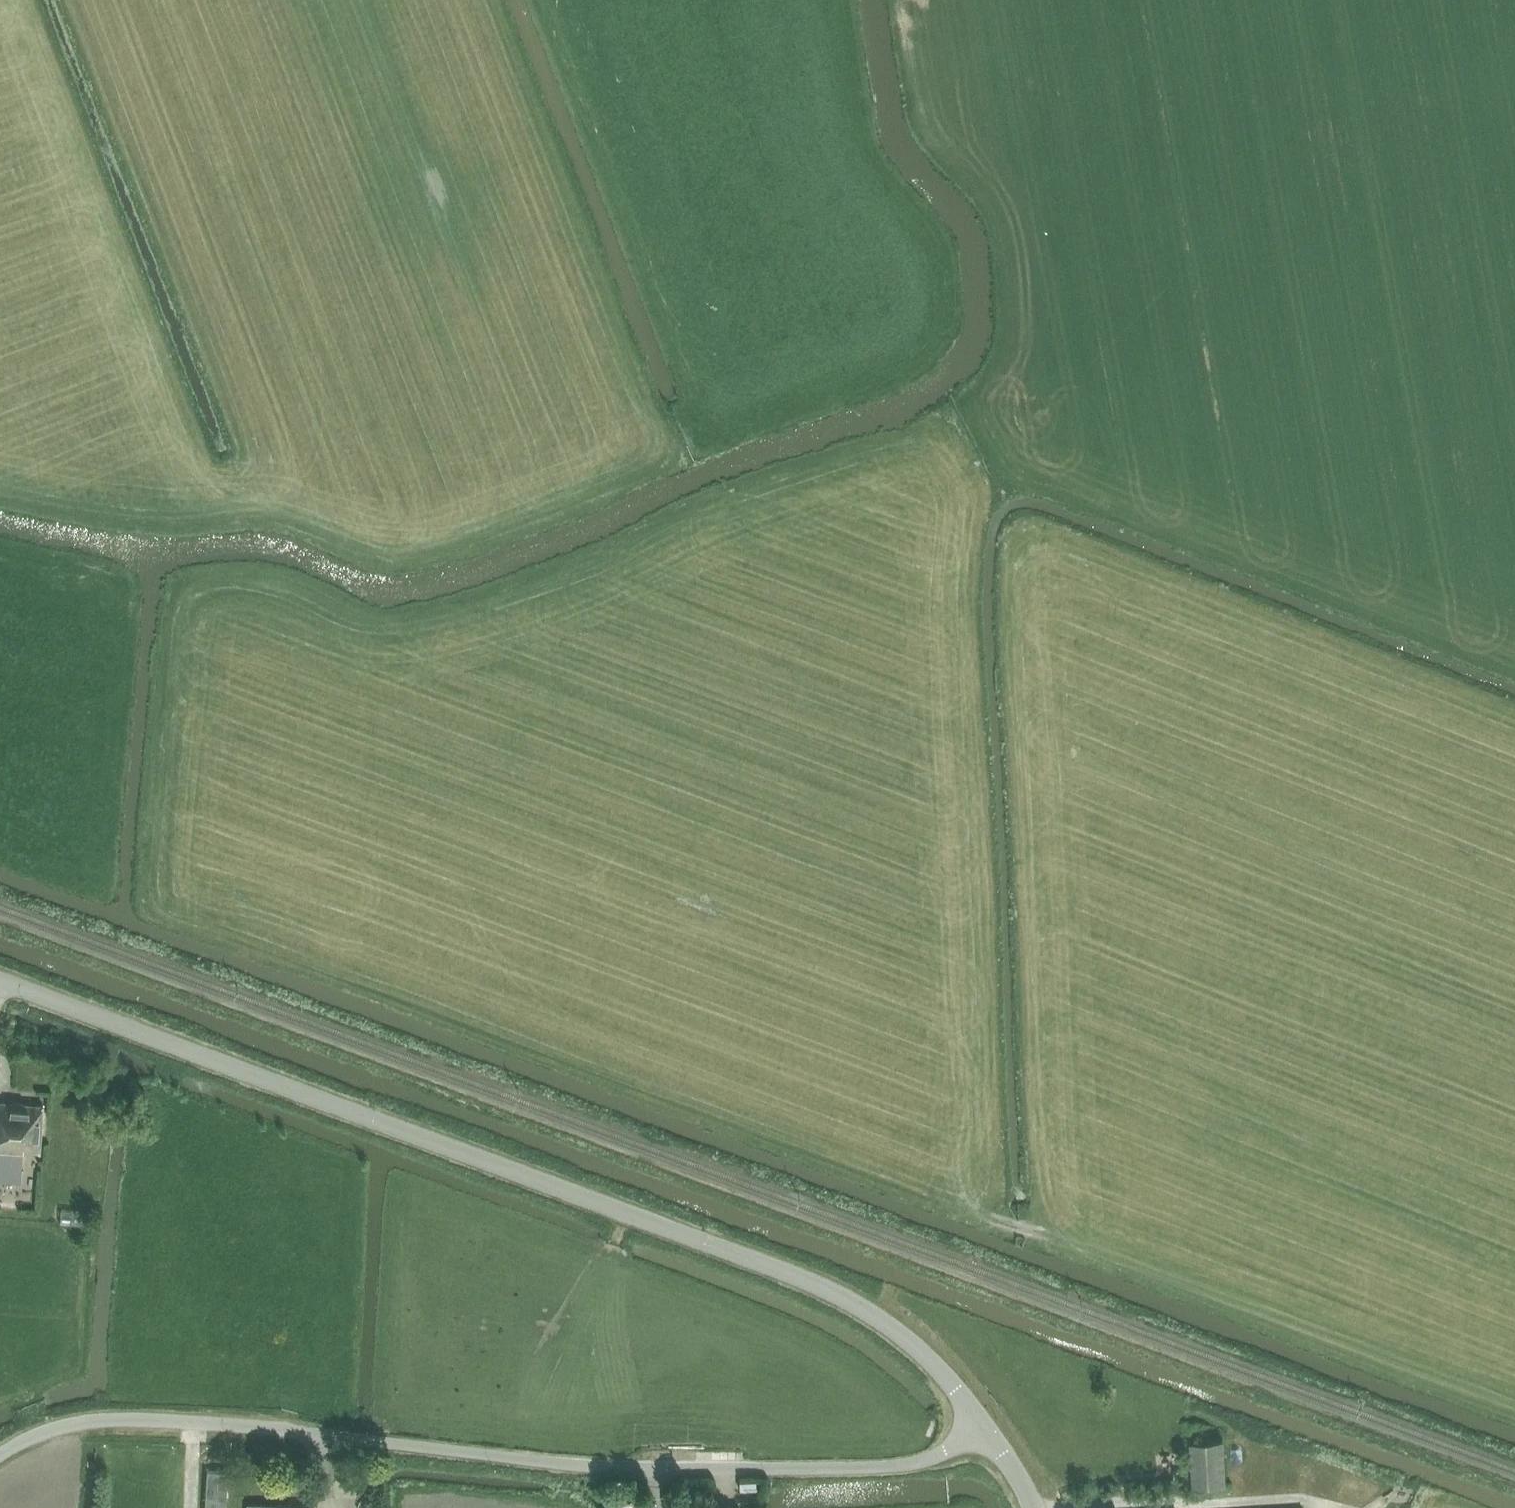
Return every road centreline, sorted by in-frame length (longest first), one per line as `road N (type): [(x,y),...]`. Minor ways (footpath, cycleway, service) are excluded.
road 1 (tertiary): [(1033,1507),(943,1371),(900,1331),(821,1282),(0,974)]

